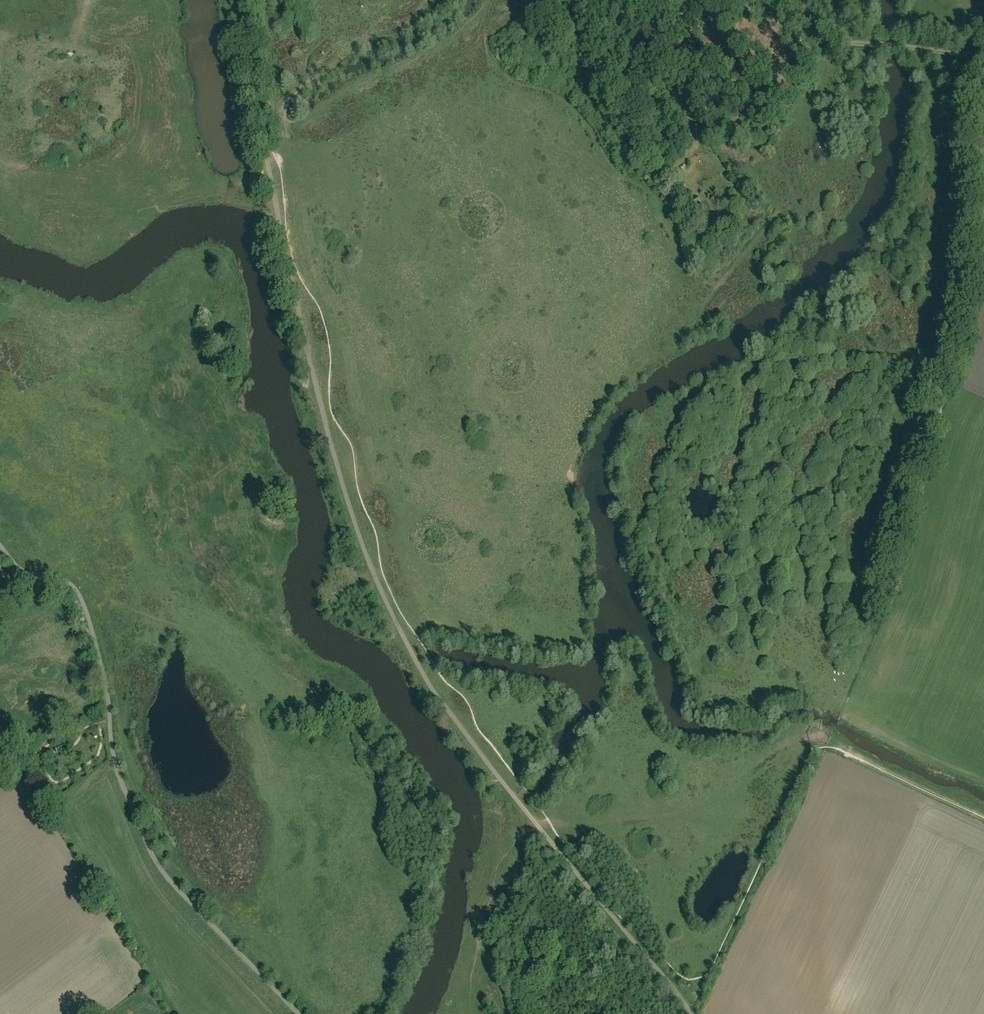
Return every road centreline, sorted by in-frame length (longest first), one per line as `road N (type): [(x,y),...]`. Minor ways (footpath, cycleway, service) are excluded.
road 1 (track): [(761,0),(836,41),(983,49)]
road 2 (track): [(696,139),(635,53),(634,38),(727,0)]

